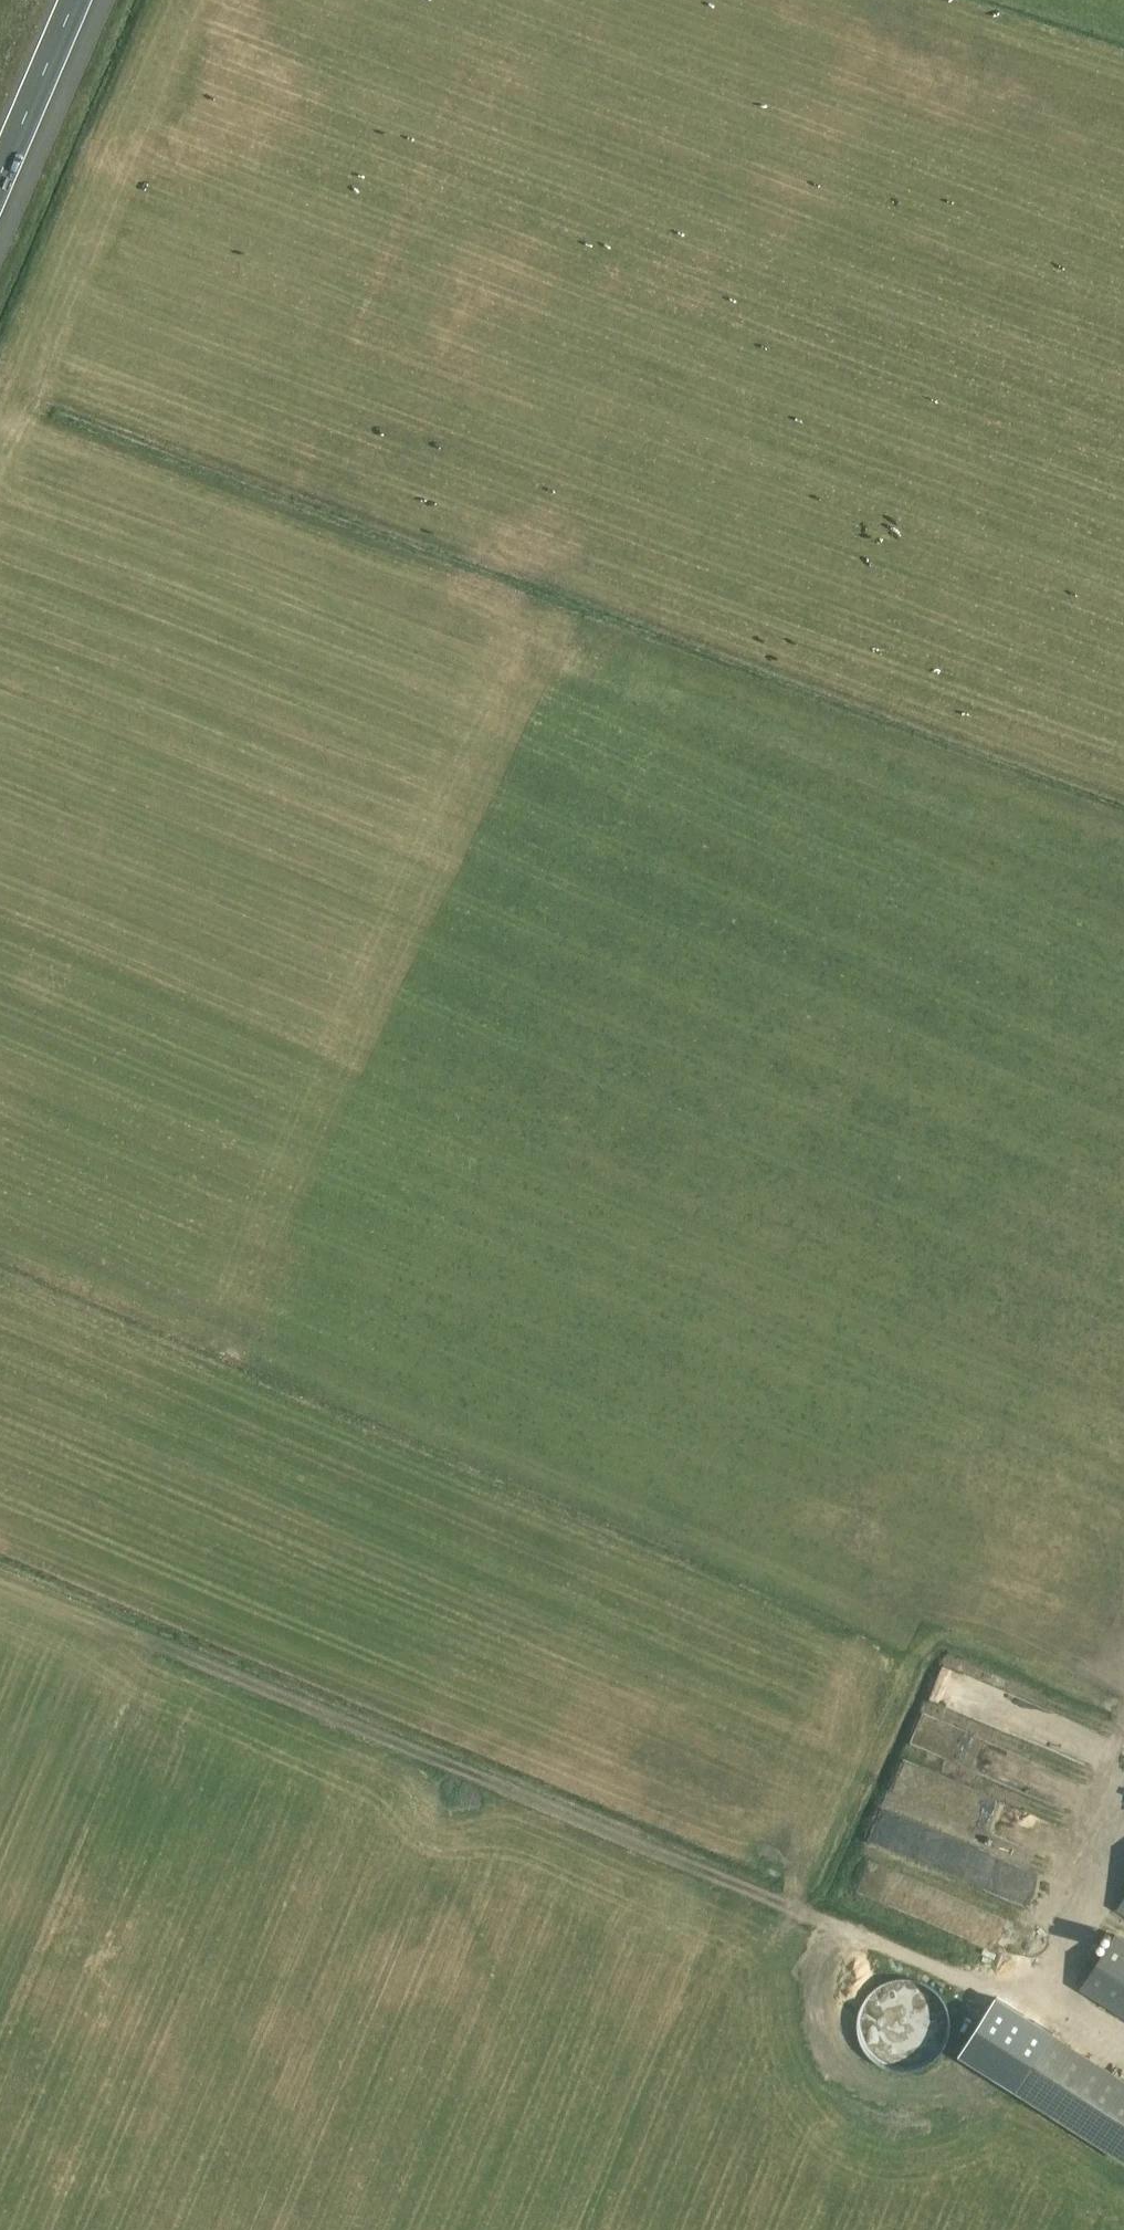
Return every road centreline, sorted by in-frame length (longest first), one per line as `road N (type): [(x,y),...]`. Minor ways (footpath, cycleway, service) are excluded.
road 1 (track): [(1036,1988),(1006,2002),(473,1773)]
road 2 (motorway): [(0,193),(82,0)]

